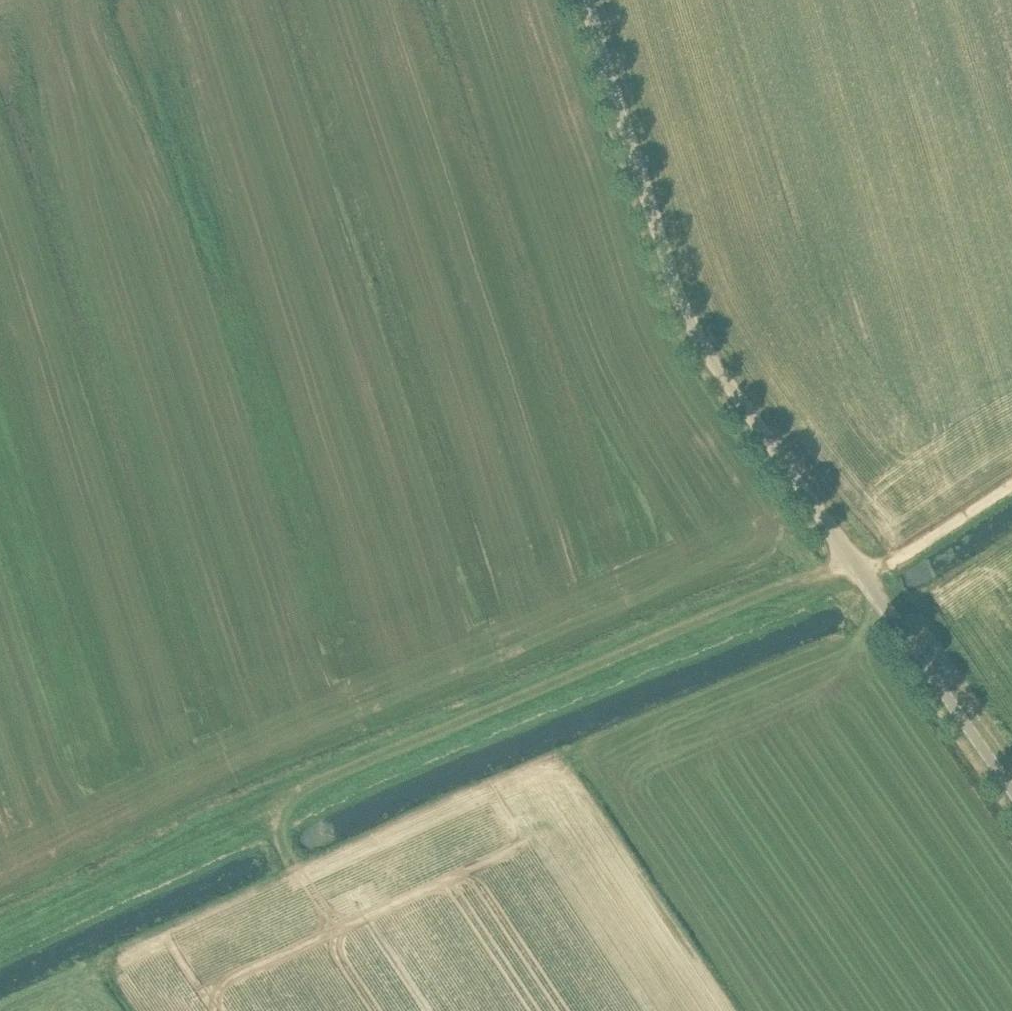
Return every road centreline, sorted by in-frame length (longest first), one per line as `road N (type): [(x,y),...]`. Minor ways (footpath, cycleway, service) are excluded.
road 1 (unclassified): [(1011,790),(702,345),(678,300),(584,0)]

